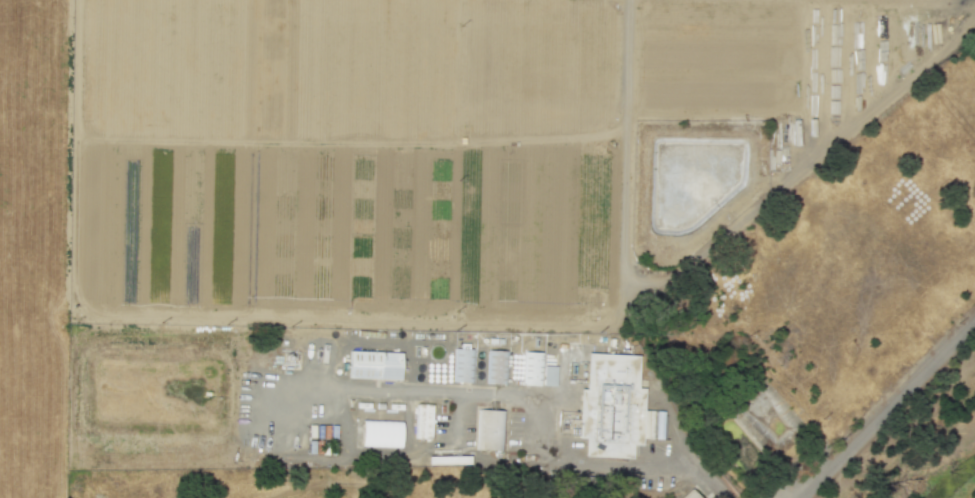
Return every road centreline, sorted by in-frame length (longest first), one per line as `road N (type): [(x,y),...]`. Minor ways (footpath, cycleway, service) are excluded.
road 1 (track): [(636,302),(534,325),(76,312)]
road 2 (residential): [(974,313),(800,497)]

